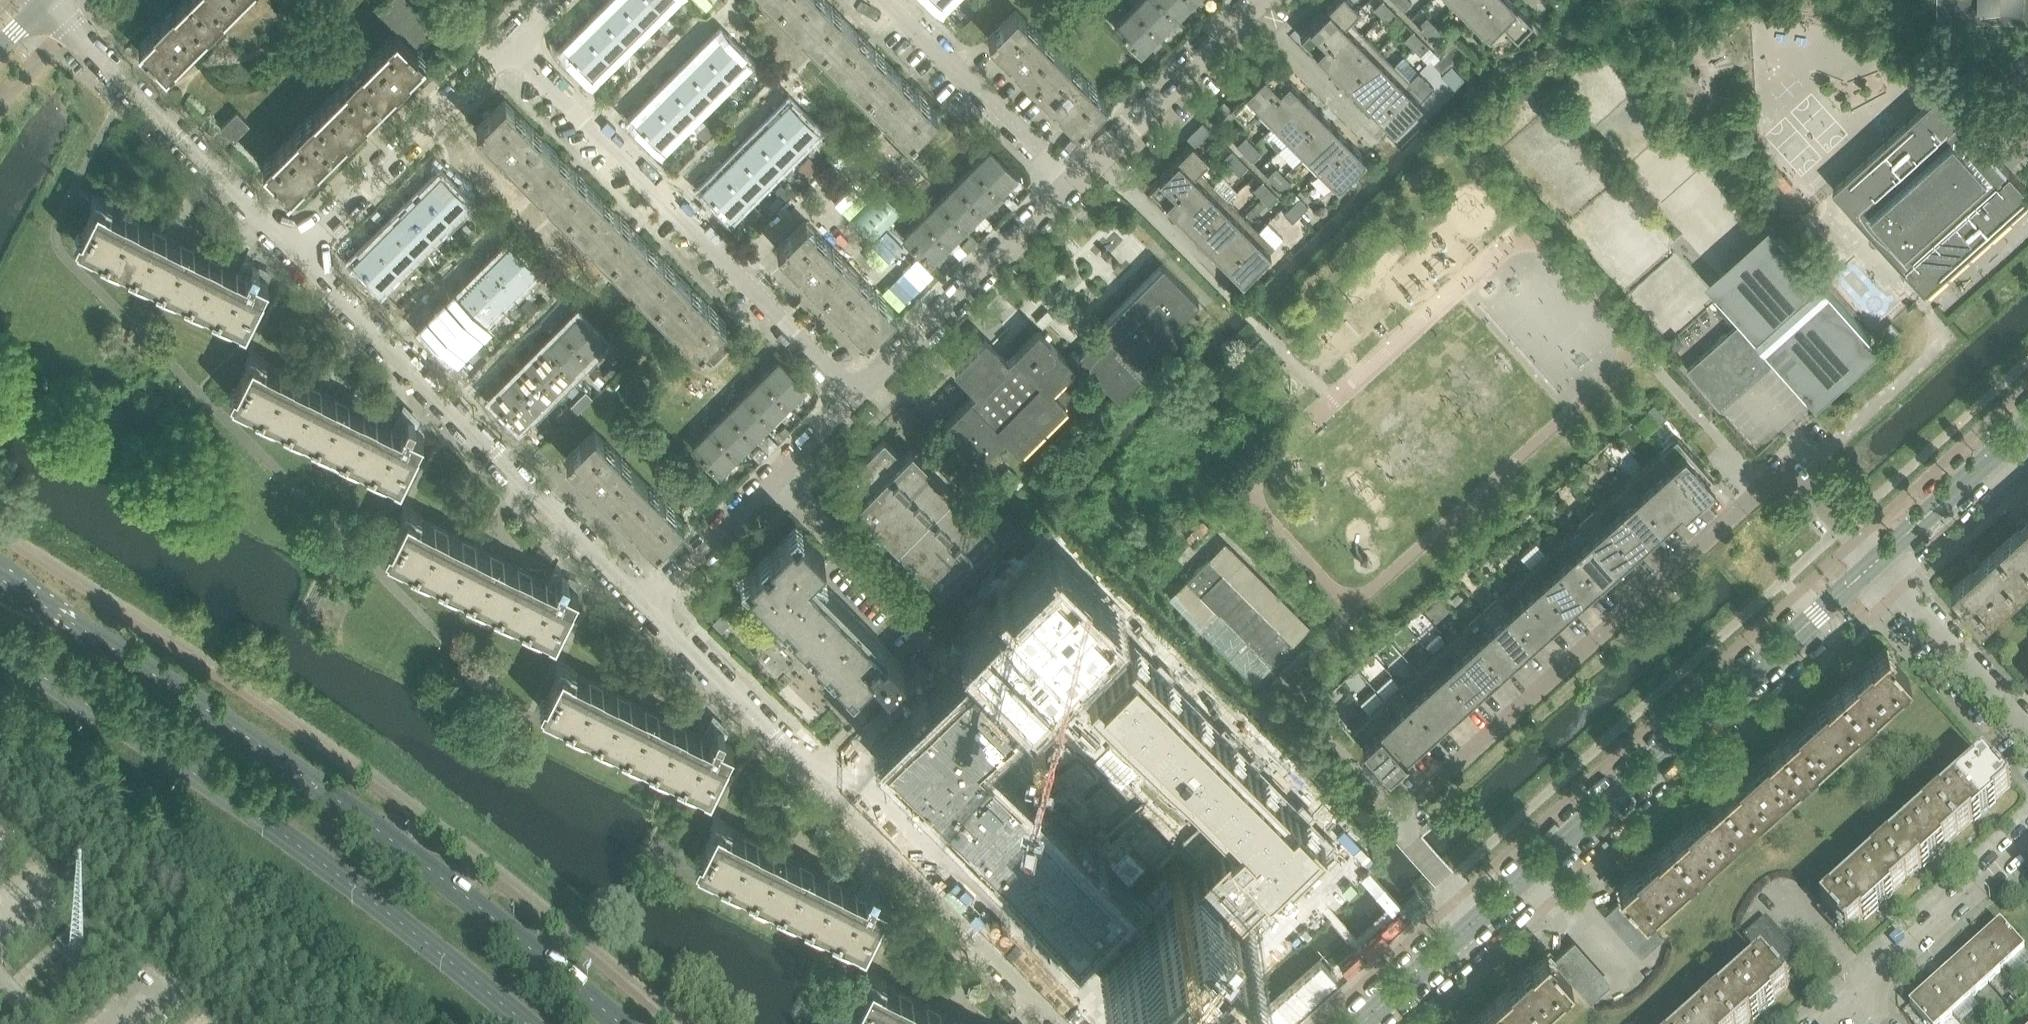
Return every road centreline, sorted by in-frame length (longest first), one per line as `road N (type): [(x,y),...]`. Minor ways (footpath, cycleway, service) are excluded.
road 1 (primary): [(624,1023),(377,825),(254,738),(0,581)]
road 2 (tertiary): [(1366,1023),(1877,563)]
road 3 (primary): [(0,648),(217,784),(530,1023)]
road 4 (residential): [(1058,1023),(645,604)]
road 5 (residential): [(645,604),(404,371),(298,253)]
road 6 (residential): [(851,399),(504,48)]
road 7 (residential): [(298,253),(44,0)]
road 8 (residential): [(851,399),(1068,184)]
road 9 (residential): [(645,604),(851,399)]
road 10 (residential): [(504,48),(298,253)]
road 11 (residential): [(1068,184),(1253,0)]
road 12 (residential): [(1068,184),(883,0)]
road 13 (residential): [(1856,997),(2027,840)]
road 14 (residential): [(2027,734),(1877,563)]
road 15 (tertiary): [(1877,563),(2008,446)]

